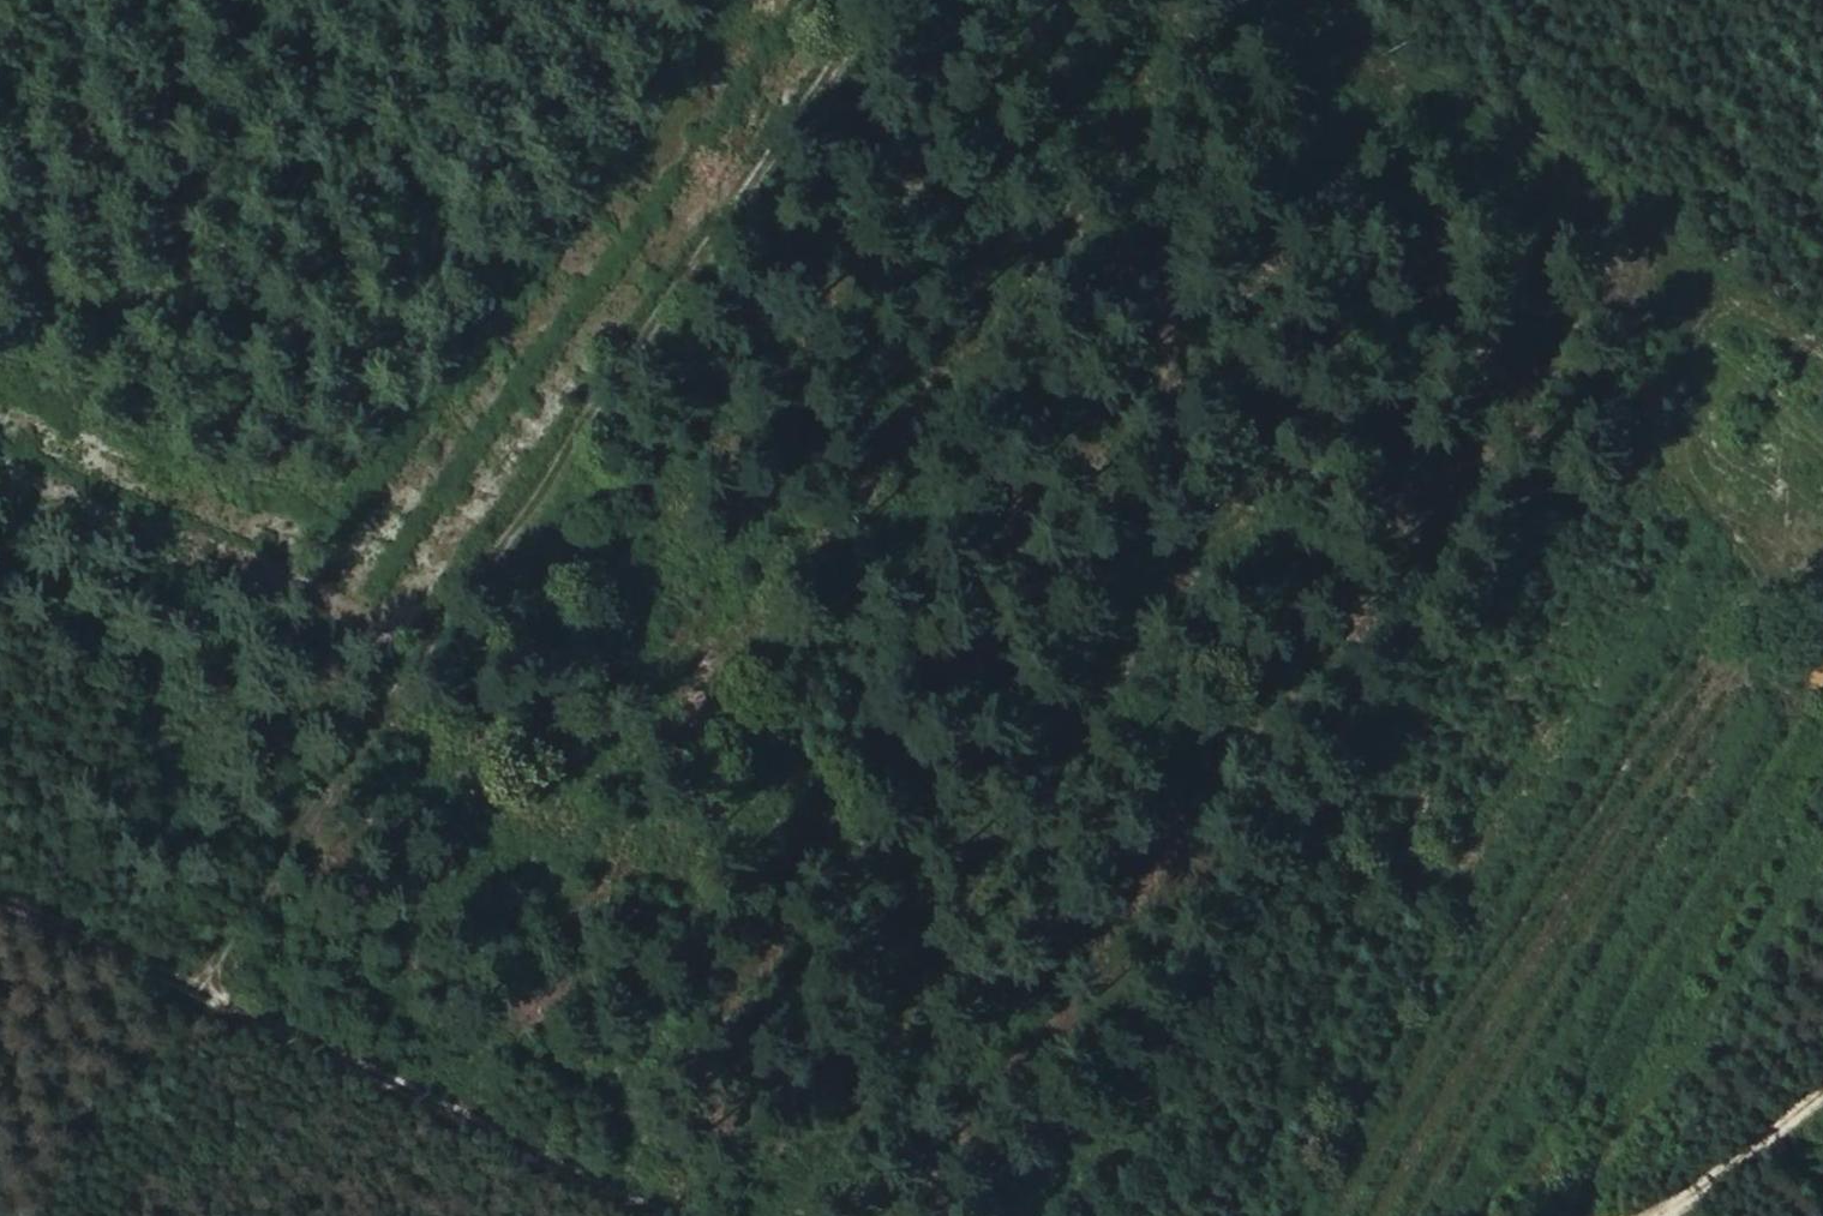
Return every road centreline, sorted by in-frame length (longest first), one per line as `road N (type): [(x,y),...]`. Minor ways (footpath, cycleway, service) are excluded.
road 1 (track): [(0,897),(144,959),(493,1135),(688,1215)]
road 2 (track): [(1656,1215),(1822,1085)]

